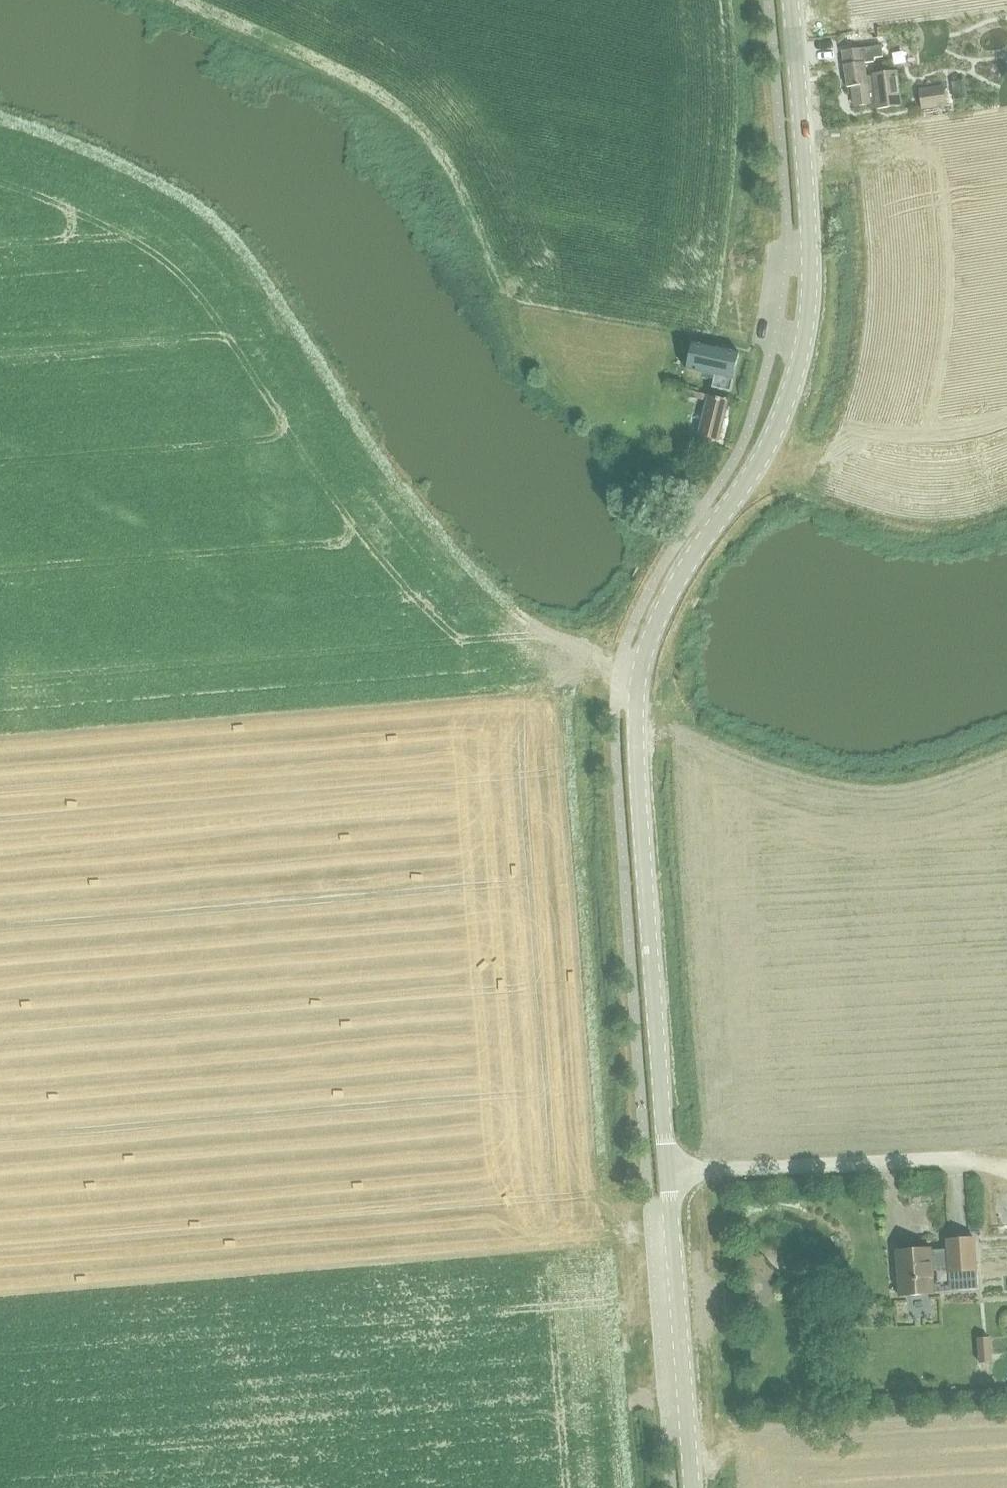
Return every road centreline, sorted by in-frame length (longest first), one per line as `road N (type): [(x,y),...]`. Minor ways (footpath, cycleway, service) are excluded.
road 1 (unclassified): [(692,1487),(635,711),(646,647),(672,588),(761,459),(800,358),(810,238),(791,0)]

